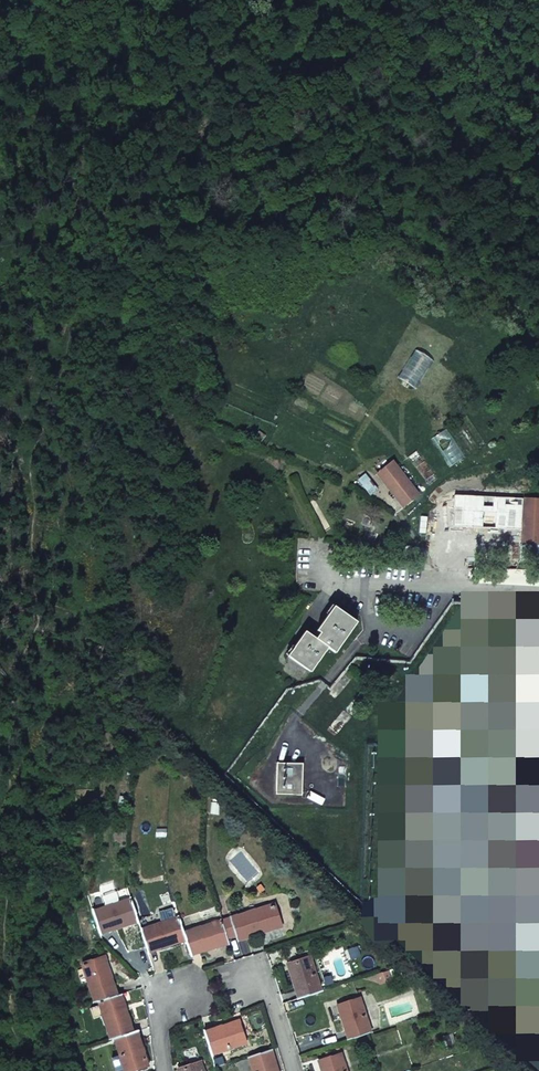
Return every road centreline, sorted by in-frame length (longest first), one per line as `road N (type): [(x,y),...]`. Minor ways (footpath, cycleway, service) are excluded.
road 1 (residential): [(329,583),(538,591)]
road 2 (residential): [(225,984),(262,974),(293,1070)]

